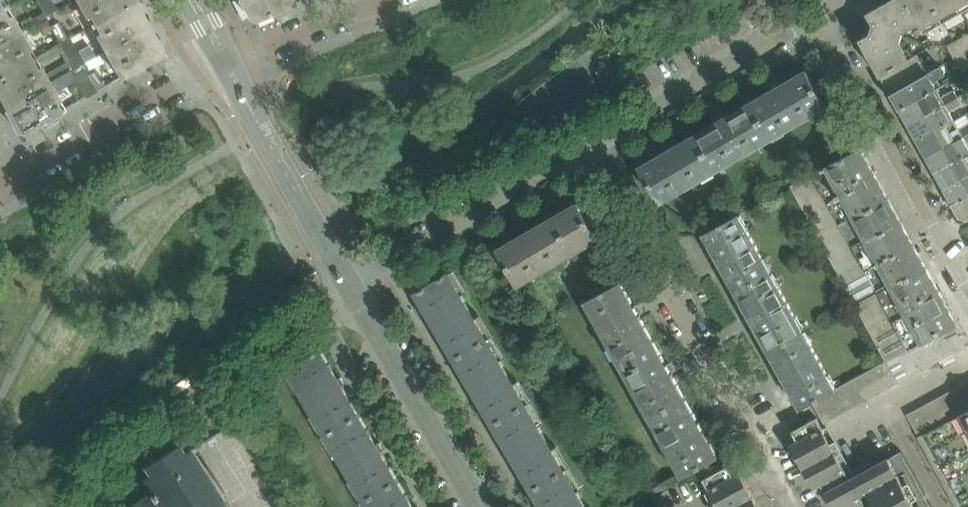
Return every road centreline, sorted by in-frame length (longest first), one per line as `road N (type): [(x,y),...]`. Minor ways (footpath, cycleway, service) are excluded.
road 1 (residential): [(85,470),(349,284)]
road 2 (residential): [(731,402),(588,148)]
road 3 (residential): [(349,284),(588,148)]
road 4 (residential): [(814,21),(948,244)]
road 5 (residential): [(588,148),(814,21)]
road 6 (residential): [(0,189),(227,65)]
road 7 (unclassified): [(480,506),(349,284)]
road 8 (unclassified): [(349,284),(227,65)]
road 9 (residential): [(381,0),(250,55)]
road 10 (residential): [(792,506),(731,402)]

